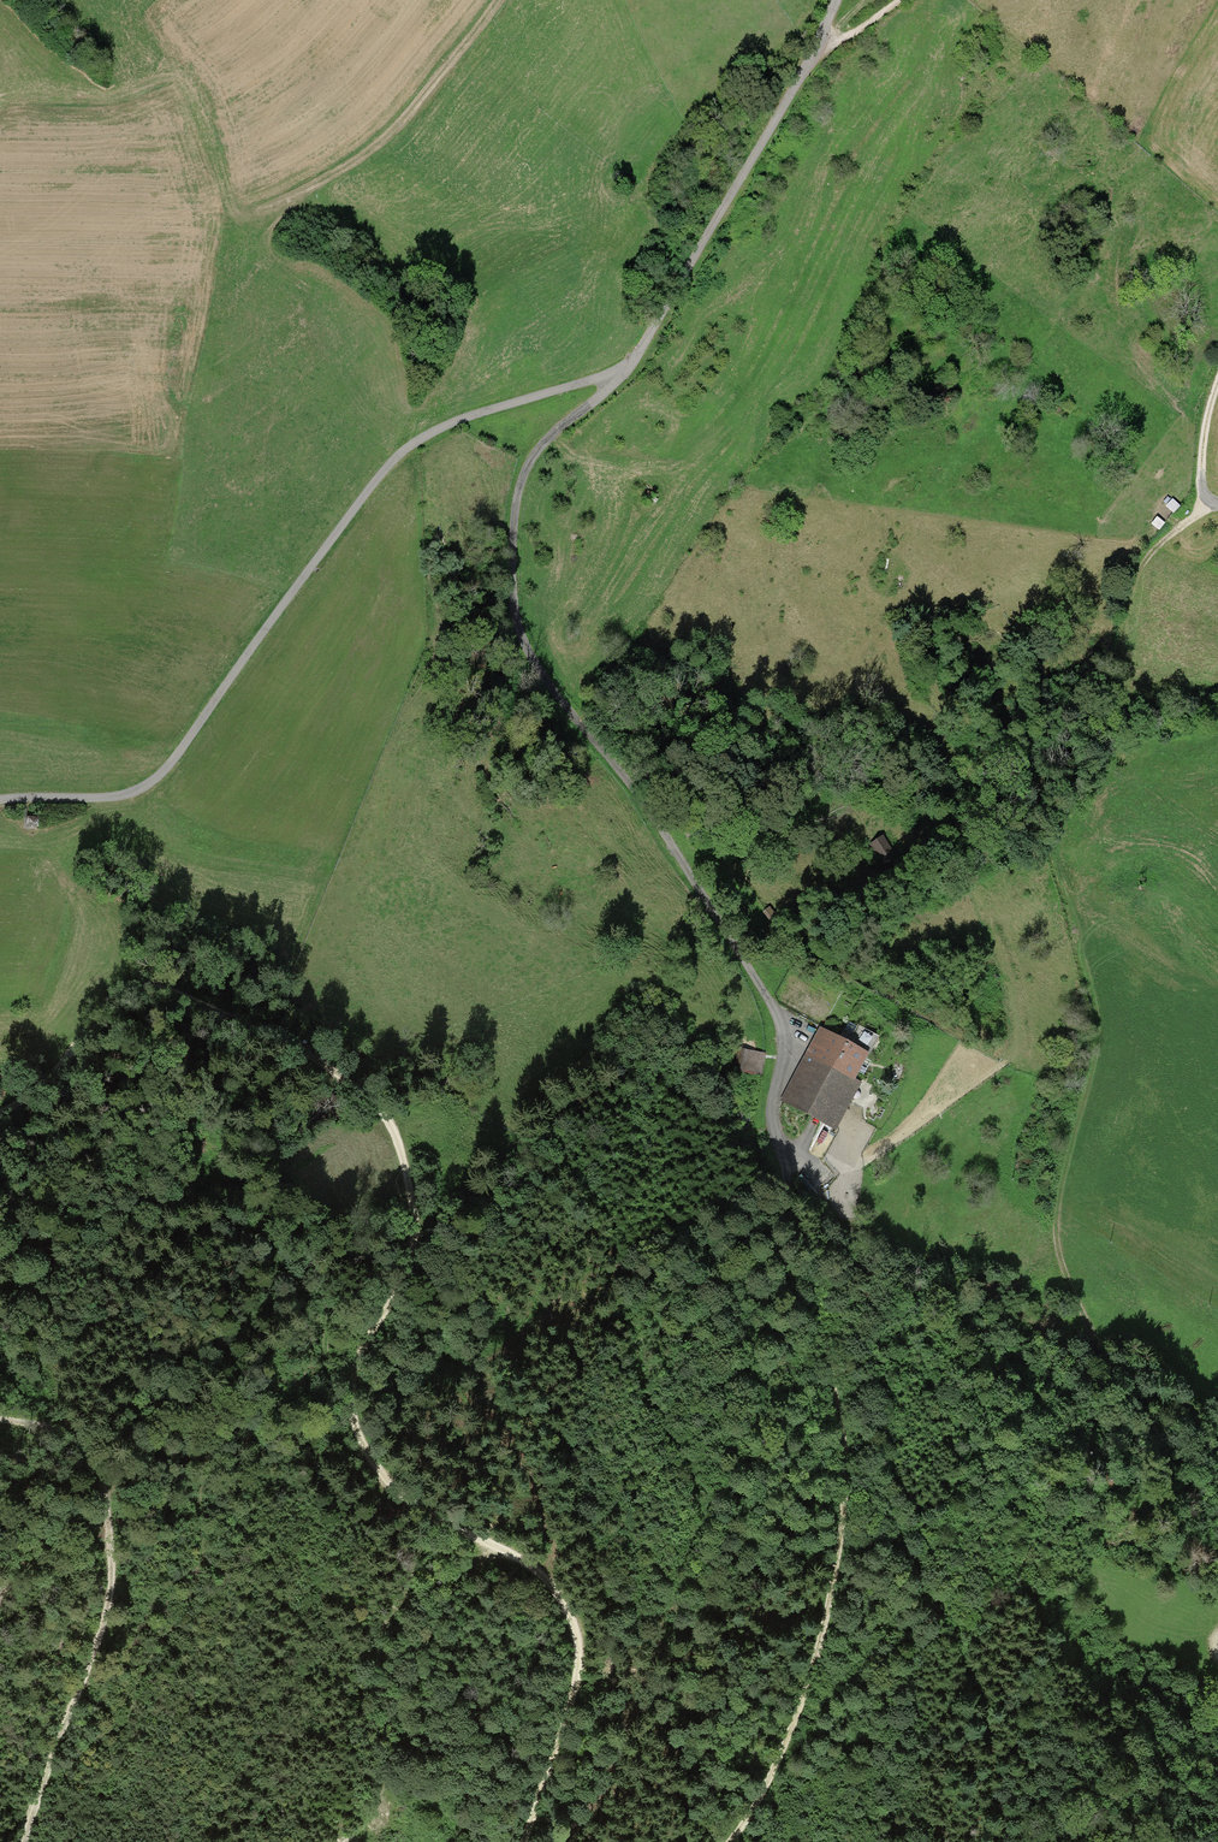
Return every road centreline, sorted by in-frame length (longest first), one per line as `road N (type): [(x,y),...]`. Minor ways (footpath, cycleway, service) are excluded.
road 1 (track): [(726,1841),(767,1782),(809,1668),(837,1552),(842,1452),(771,1126),(778,1018),(517,628),(509,518),(534,447),(628,368)]
road 2 (unclassified): [(518,1841),(576,1670),(571,1625),(532,1567),(423,1508),(372,1460),(358,1433),(350,1401),(357,1366),(406,1271),(414,1231),(385,1112),(288,1042),(136,983),(103,1003),(55,1077),(0,1112)]
road 3 (unclassified): [(810,63),(628,368),(449,425),(405,452),(366,486),(194,735),(146,784),(117,797),(0,801)]
road 4 (track): [(1217,1512),(1094,1337),(1064,1267),(1065,1165),(1086,1095)]
road 5 (track): [(837,1552),(987,1520),(1021,1504),(1045,1506),(1162,1564),(1217,1615)]
road 6 (track): [(108,1536),(102,1617),(33,1806)]
road 7 (track): [(1044,821),(1099,1030),(1086,1095)]
road 8 (track): [(1217,506),(1153,545),(1134,577),(1116,651)]
road 9 (track): [(0,1417),(77,1442),(108,1509),(108,1536)]
road 10 (track): [(48,1774),(109,1725),(87,1665)]
road 11 (track): [(1217,506),(1203,497),(1198,475),(1217,378)]

